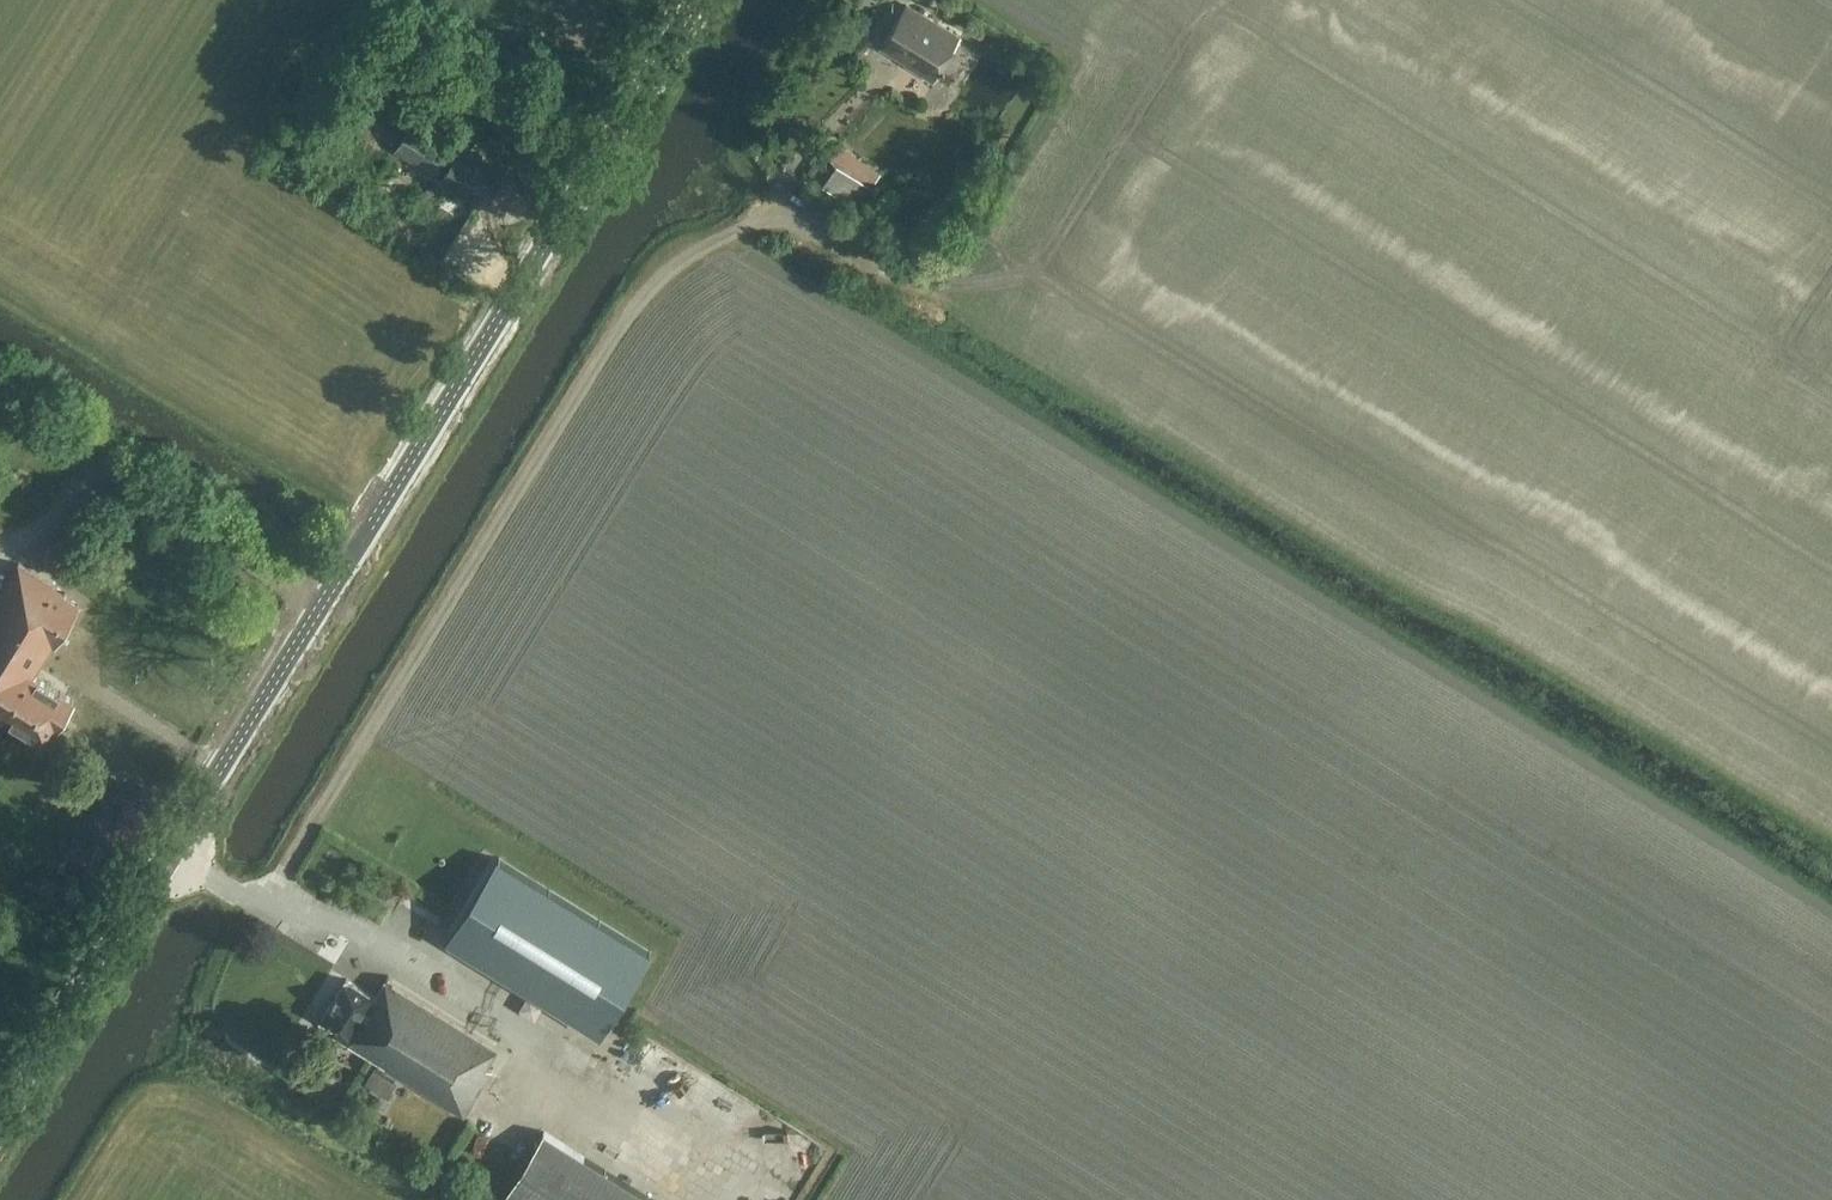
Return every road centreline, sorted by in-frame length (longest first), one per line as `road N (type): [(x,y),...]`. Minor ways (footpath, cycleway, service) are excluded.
road 1 (tertiary): [(0,1124),(697,0)]

